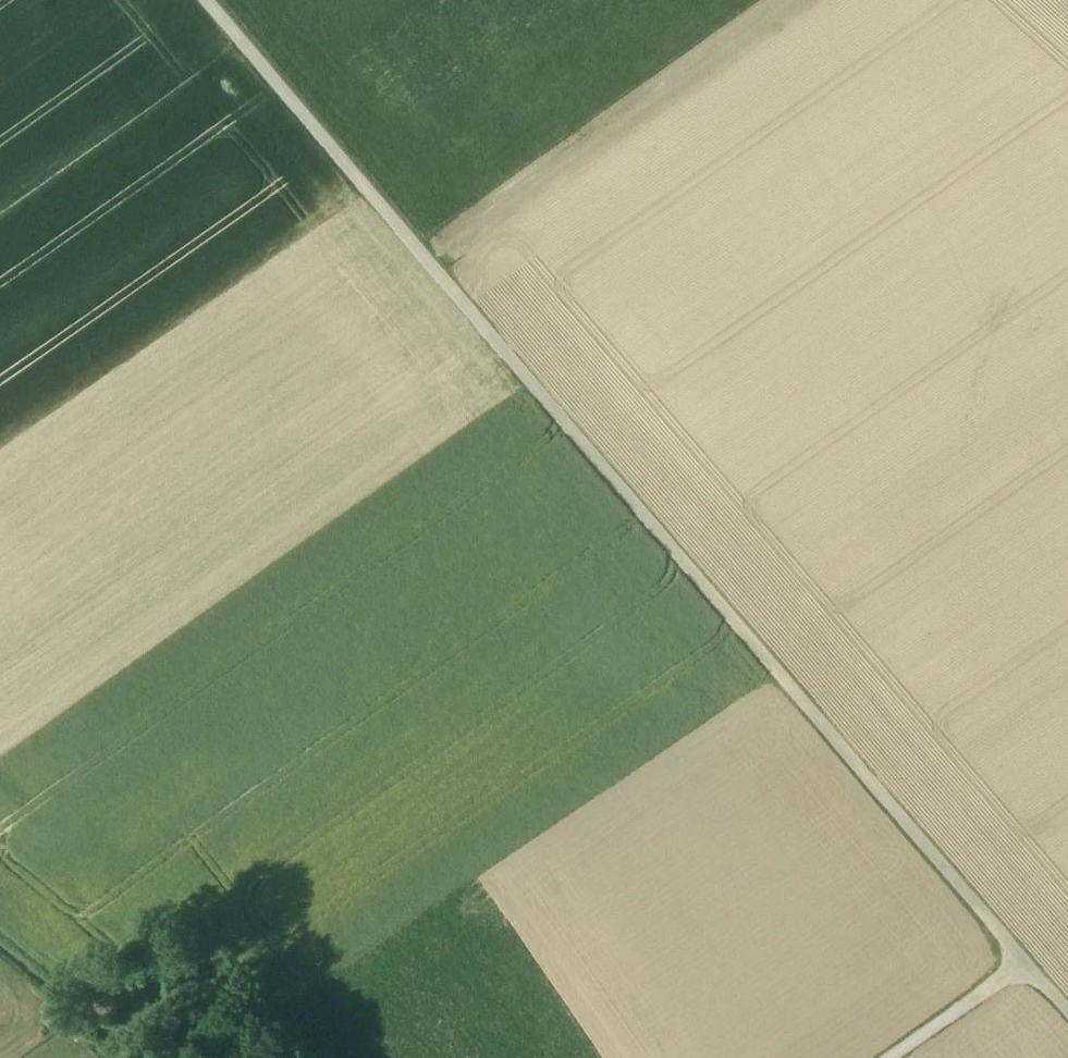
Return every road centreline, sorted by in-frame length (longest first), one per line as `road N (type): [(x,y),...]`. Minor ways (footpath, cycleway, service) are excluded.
road 1 (track): [(207,0),(1067,1016)]
road 2 (track): [(1024,964),(890,1057)]

